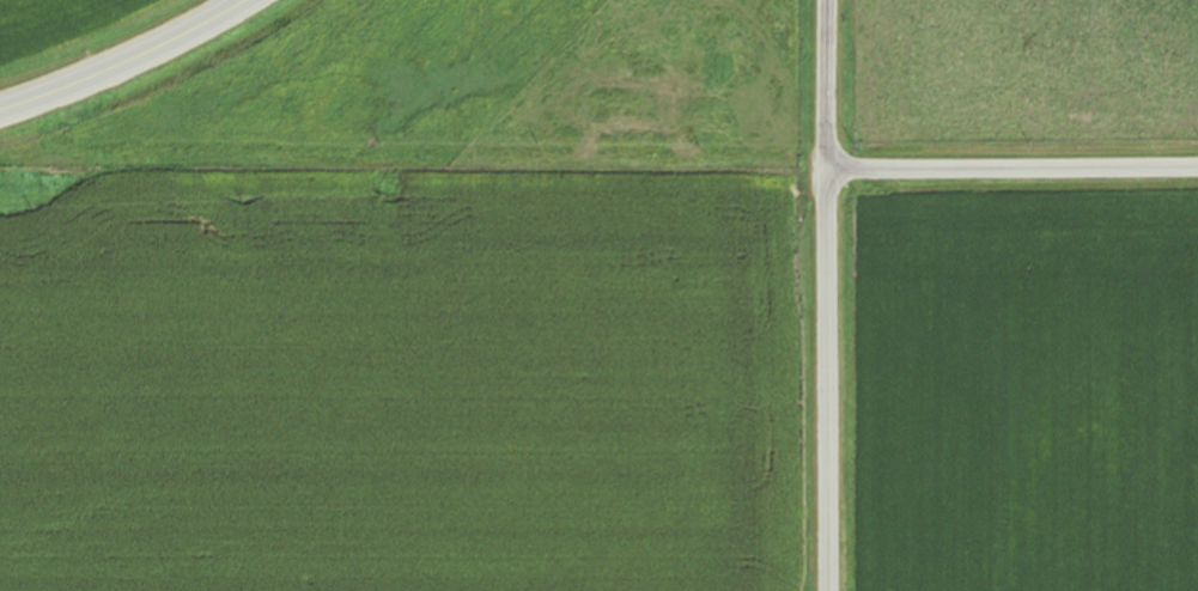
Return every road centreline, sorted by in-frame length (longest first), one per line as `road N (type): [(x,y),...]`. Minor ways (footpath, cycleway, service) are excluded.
road 1 (residential): [(827,172),(48,166),(0,117)]
road 2 (residential): [(827,590),(828,0)]
road 3 (residential): [(827,172),(1197,167)]
road 4 (primary): [(0,113),(121,66),(250,0)]

